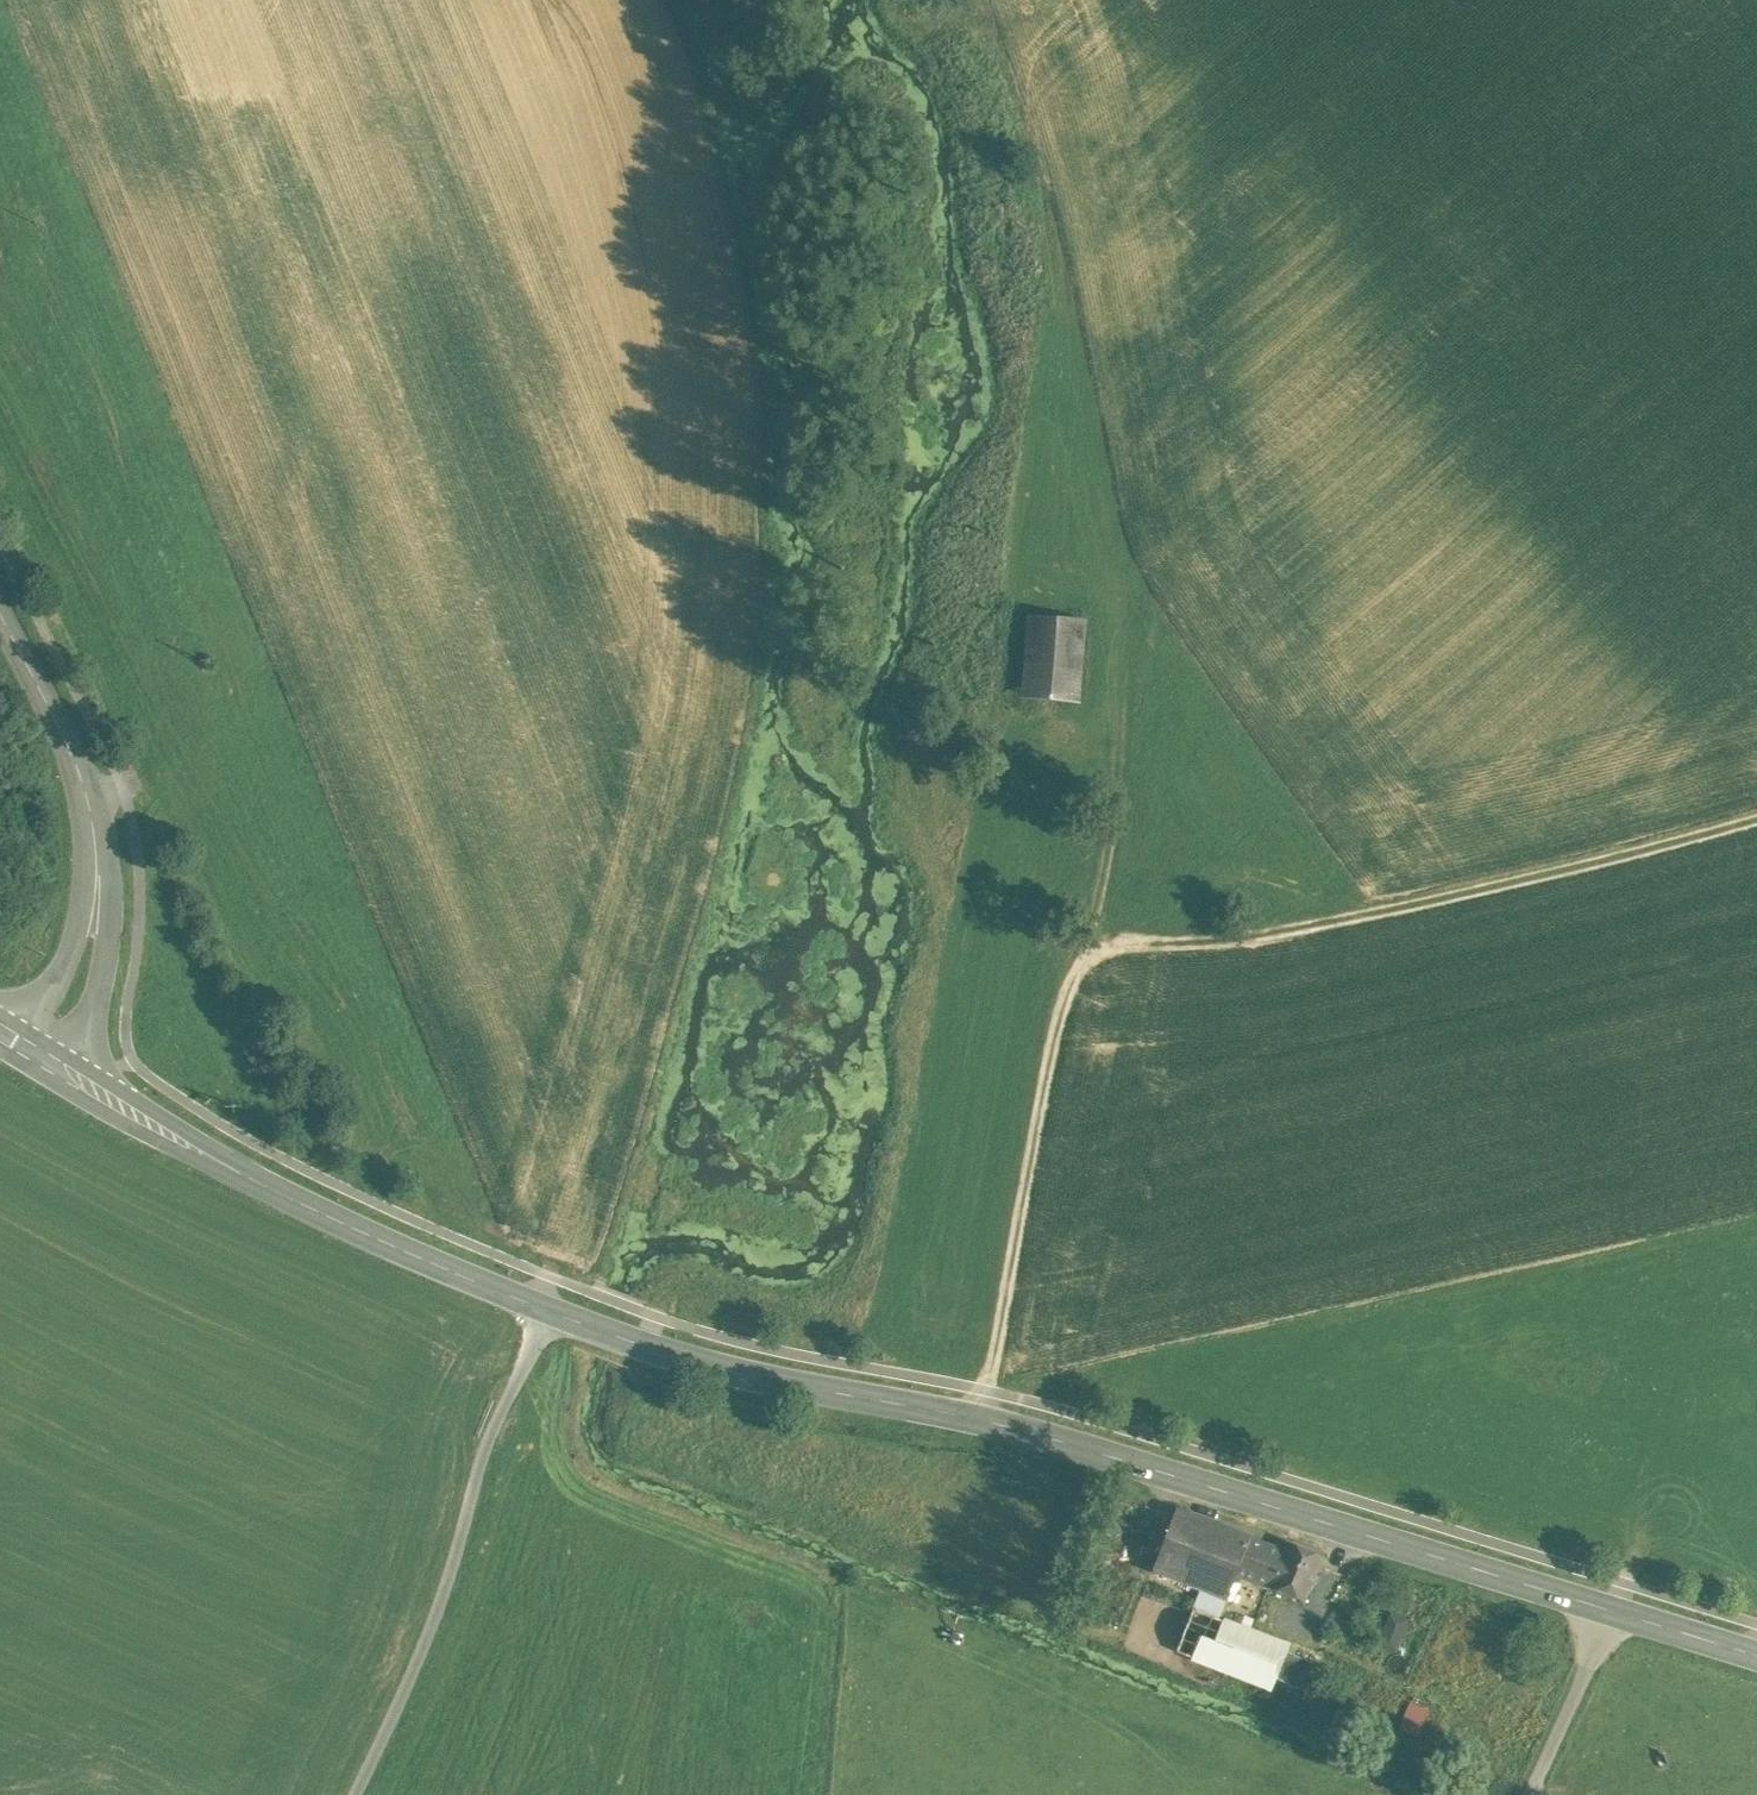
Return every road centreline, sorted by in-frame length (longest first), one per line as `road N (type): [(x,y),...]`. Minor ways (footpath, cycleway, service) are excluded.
road 1 (secondary): [(1756,1656),(1020,1429),(716,1368),(550,1311),(217,1163),(46,1054)]
road 2 (track): [(1756,819),(1260,937),(1111,937),(1078,962),(982,1420)]
road 3 (tertiary): [(0,592),(83,782),(97,851),(95,921),(80,980),(46,1054)]

